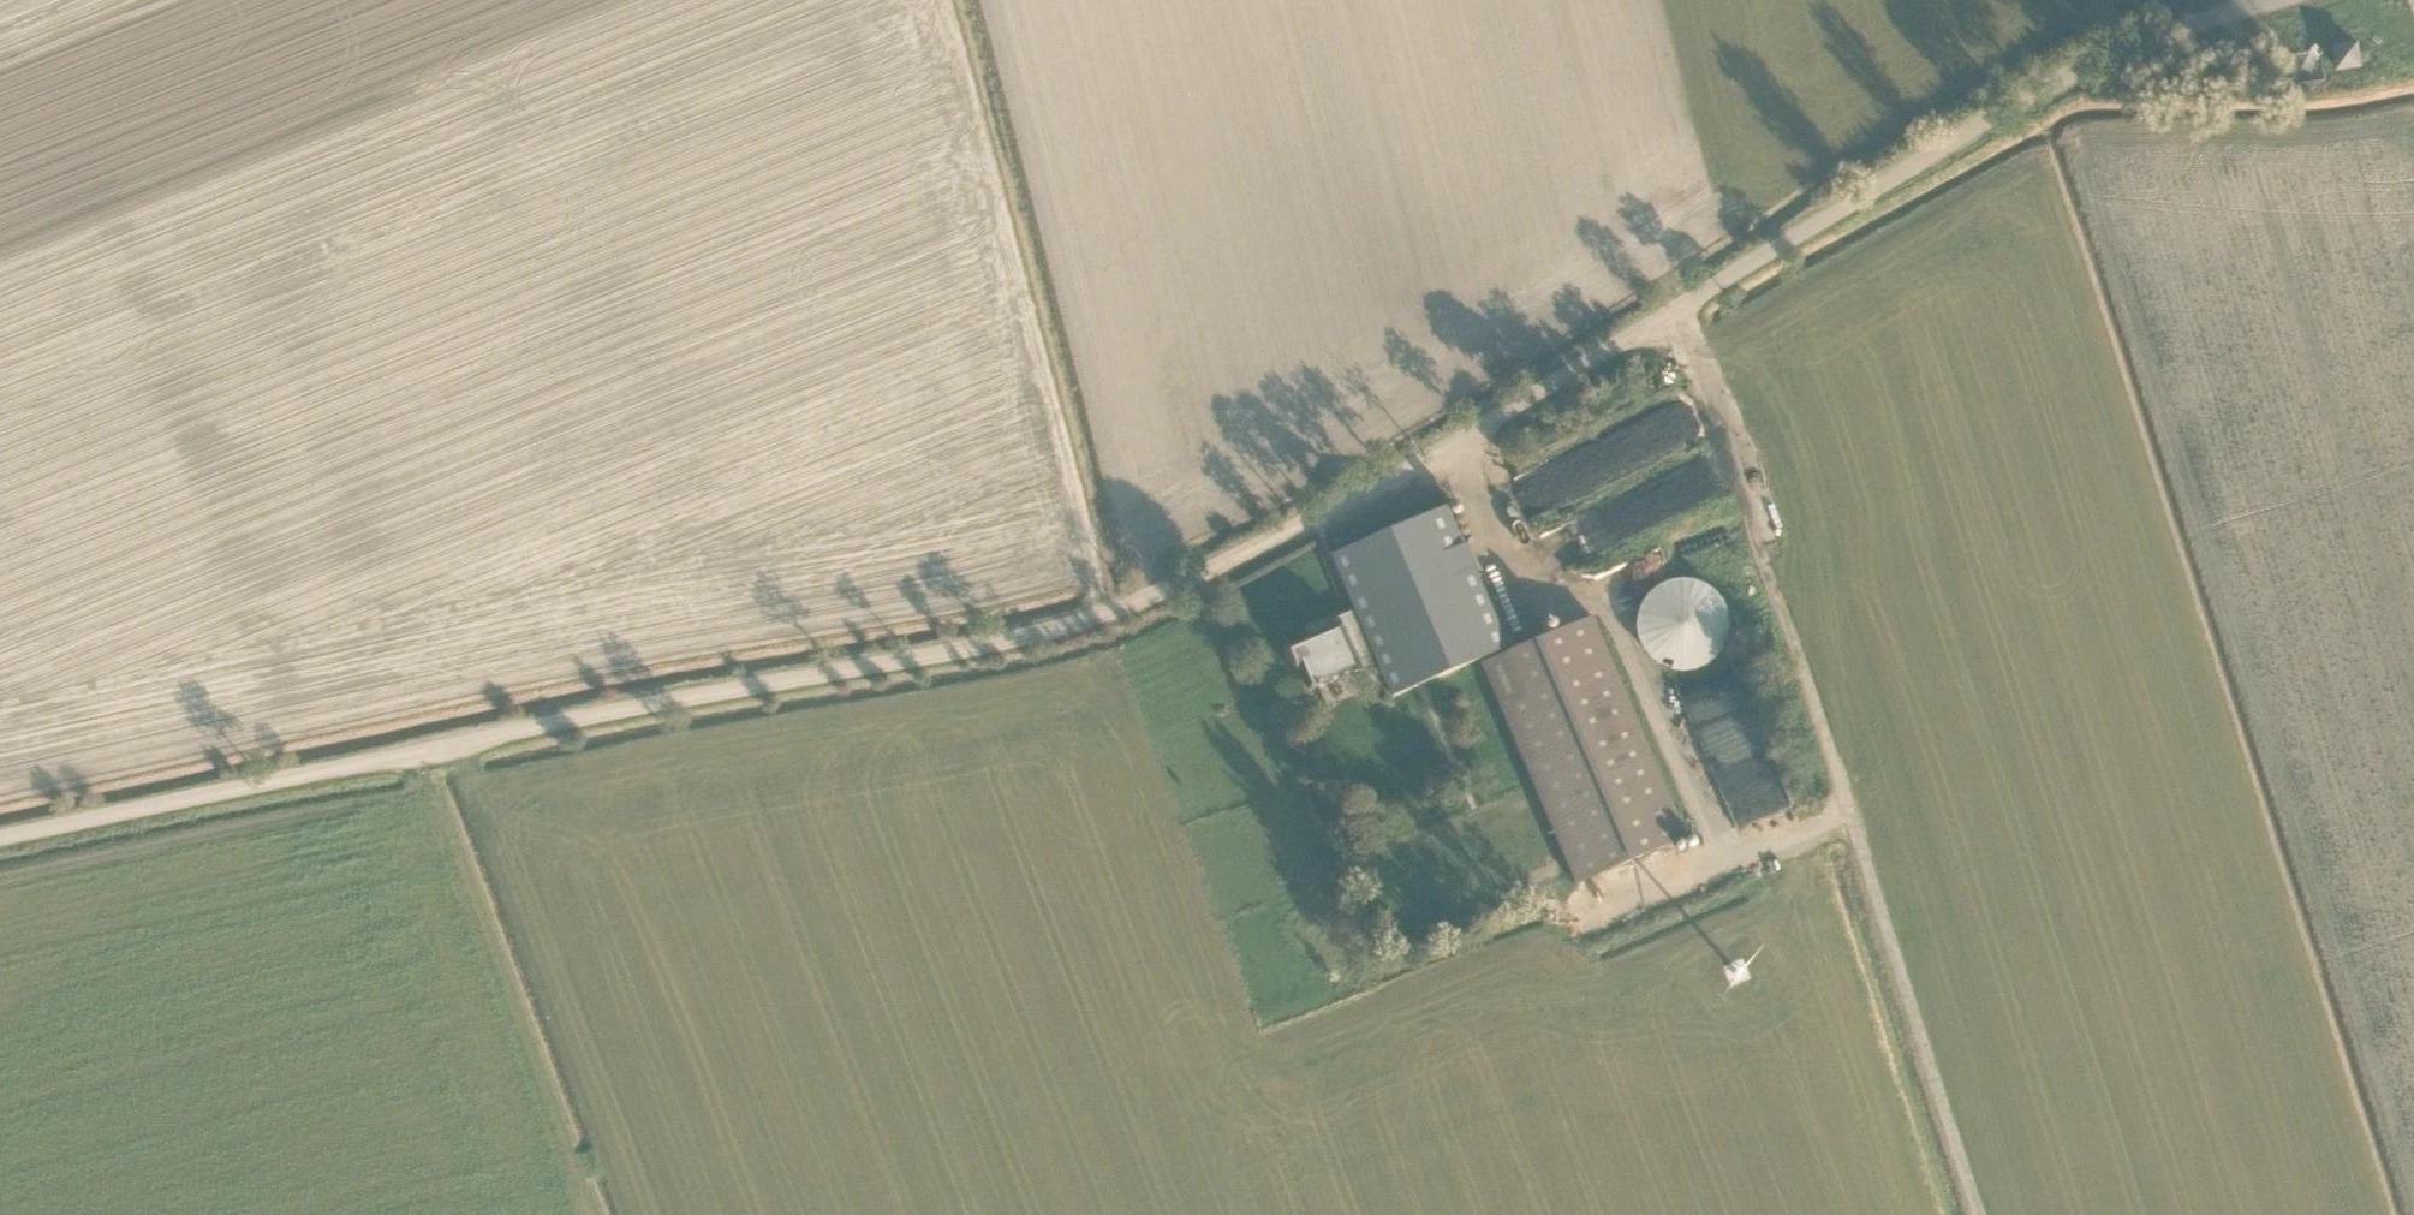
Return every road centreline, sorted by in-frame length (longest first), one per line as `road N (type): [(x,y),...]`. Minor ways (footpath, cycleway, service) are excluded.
road 1 (unclassified): [(0,847),(1080,628),(1256,553),(2058,88),(2196,21),(2280,0)]

